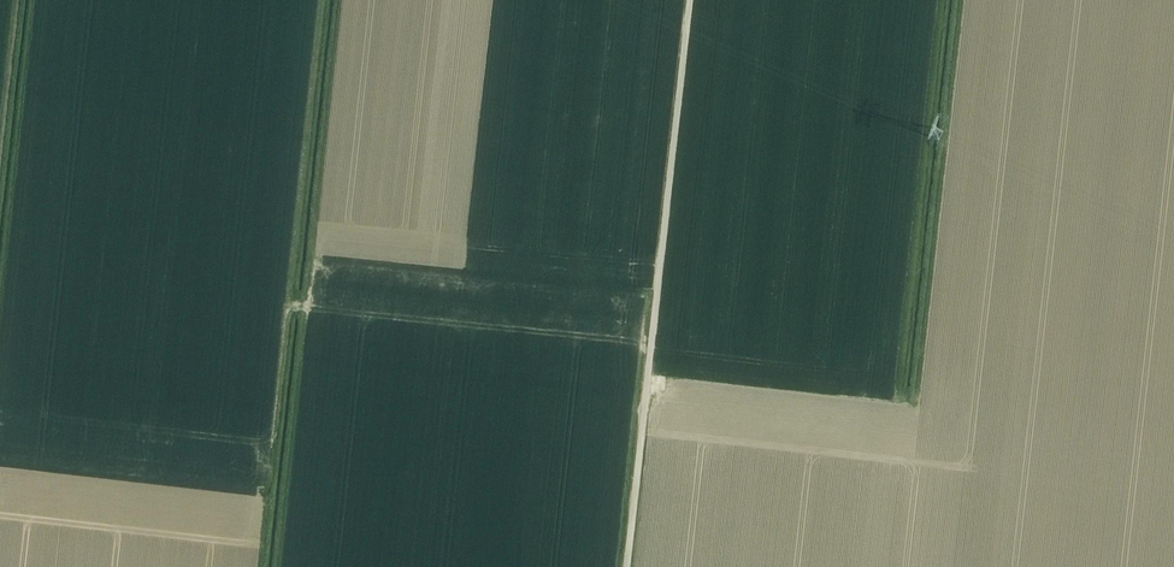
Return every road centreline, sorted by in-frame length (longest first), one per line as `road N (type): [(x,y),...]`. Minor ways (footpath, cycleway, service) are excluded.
road 1 (track): [(648,379),(913,410),(961,0)]
road 2 (track): [(627,566),(690,0)]

